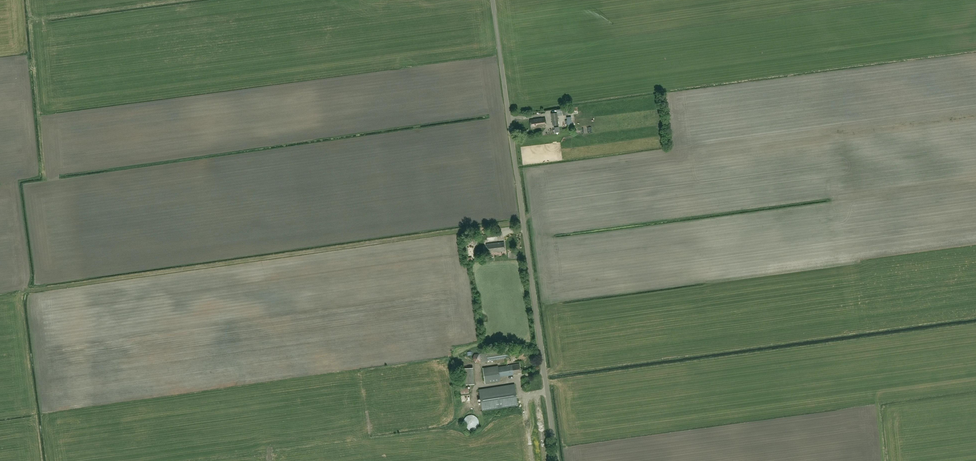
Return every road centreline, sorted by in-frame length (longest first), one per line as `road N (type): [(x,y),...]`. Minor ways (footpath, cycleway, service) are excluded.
road 1 (track): [(523,223),(21,290)]
road 2 (unclassified): [(557,460),(493,0)]
road 3 (track): [(459,420),(447,429),(211,460)]

